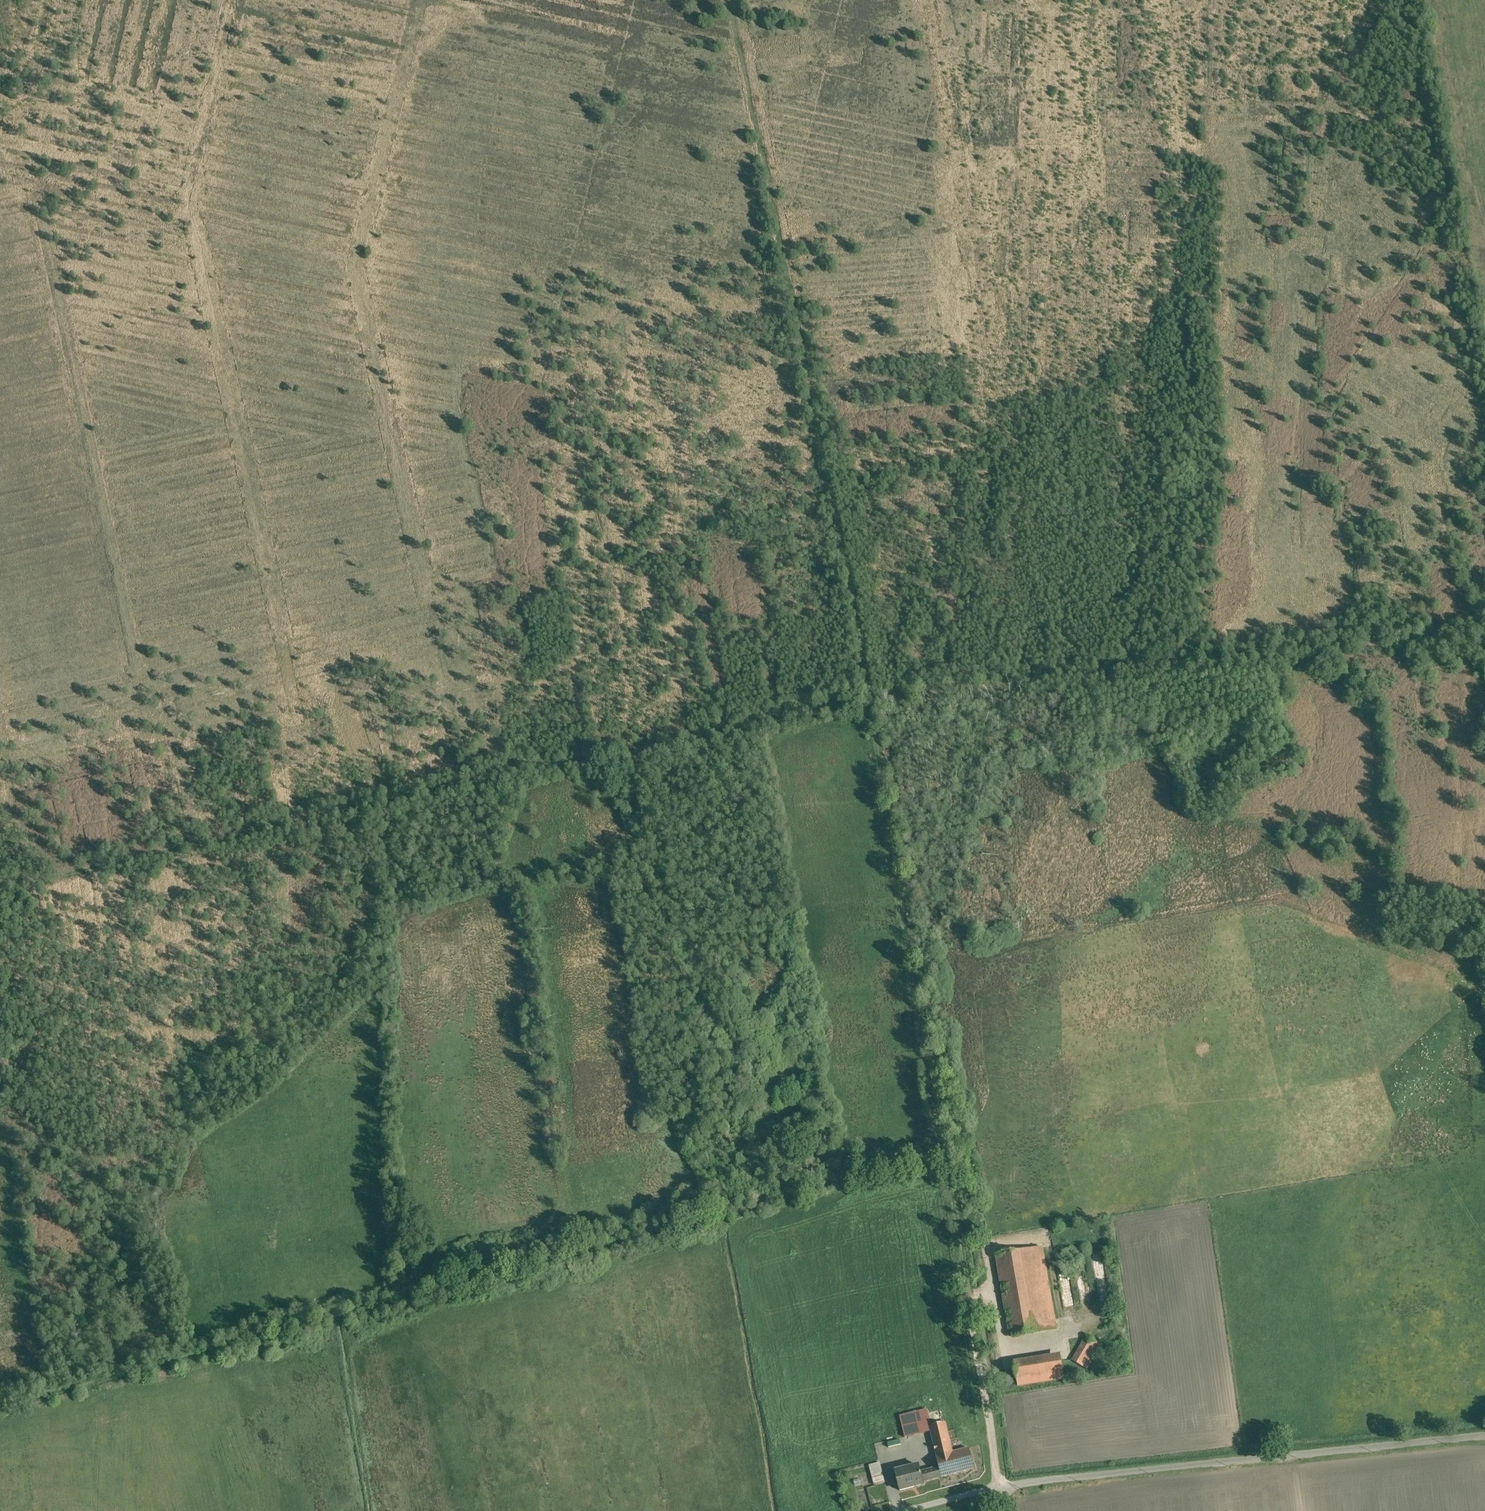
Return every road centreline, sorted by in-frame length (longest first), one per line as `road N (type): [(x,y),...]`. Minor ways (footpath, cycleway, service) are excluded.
road 1 (unclassified): [(1000,1487),(1484,1437)]

